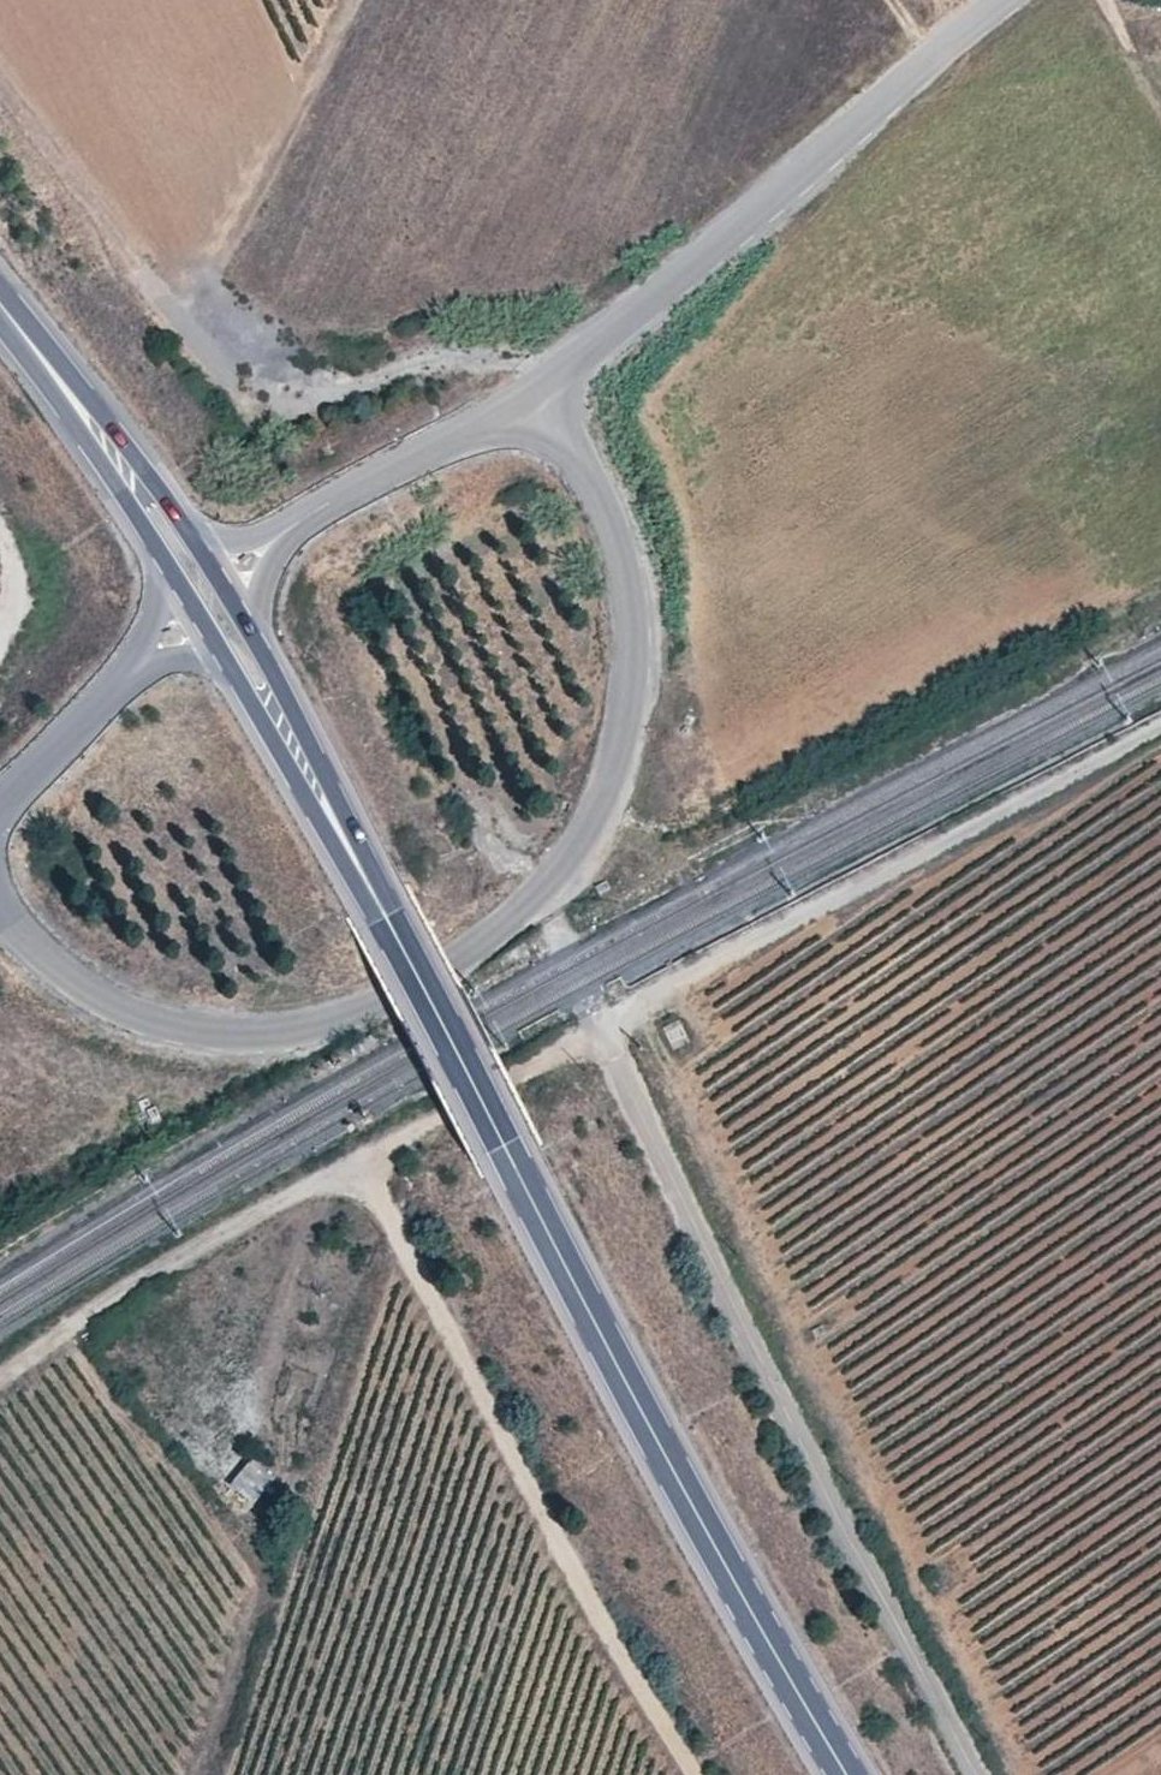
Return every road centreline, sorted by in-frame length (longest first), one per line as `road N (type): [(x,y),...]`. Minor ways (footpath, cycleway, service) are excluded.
road 1 (track): [(1160,730),(601,1028),(714,1274),(982,1774)]
road 2 (tertiary): [(548,386),(630,609),(621,743),(591,828),(551,884),(487,938),(386,998),(286,1031),(235,1035),(132,1020),(62,979),(0,914)]
road 3 (tertiary): [(835,1774),(703,1557),(367,885)]
road 4 (track): [(354,1162),(561,1553),(696,1774)]
road 5 (tertiary): [(999,0),(548,386)]
road 6 (track): [(0,1377),(122,1295),(354,1162)]
road 7 (tertiary): [(195,538),(67,365),(0,296)]
road 8 (tertiary): [(367,885),(319,755),(242,621)]
road 9 (tertiary): [(0,319),(162,558)]
road 10 (track): [(601,1028),(354,1162)]
road 11 (tertiary): [(233,669),(367,885)]
road 12 (tertiary): [(548,386),(327,505)]
road 13 (tertiary): [(0,801),(110,685)]
road 14 (tertiary): [(242,621),(284,544),(327,505)]
road 15 (tertiary): [(162,558),(140,640),(110,685)]
road 16 (tertiary): [(327,505),(251,532),(195,538)]
road 17 (tertiary): [(162,558),(233,669)]
road 18 (tertiary): [(110,685),(177,657),(233,669)]

